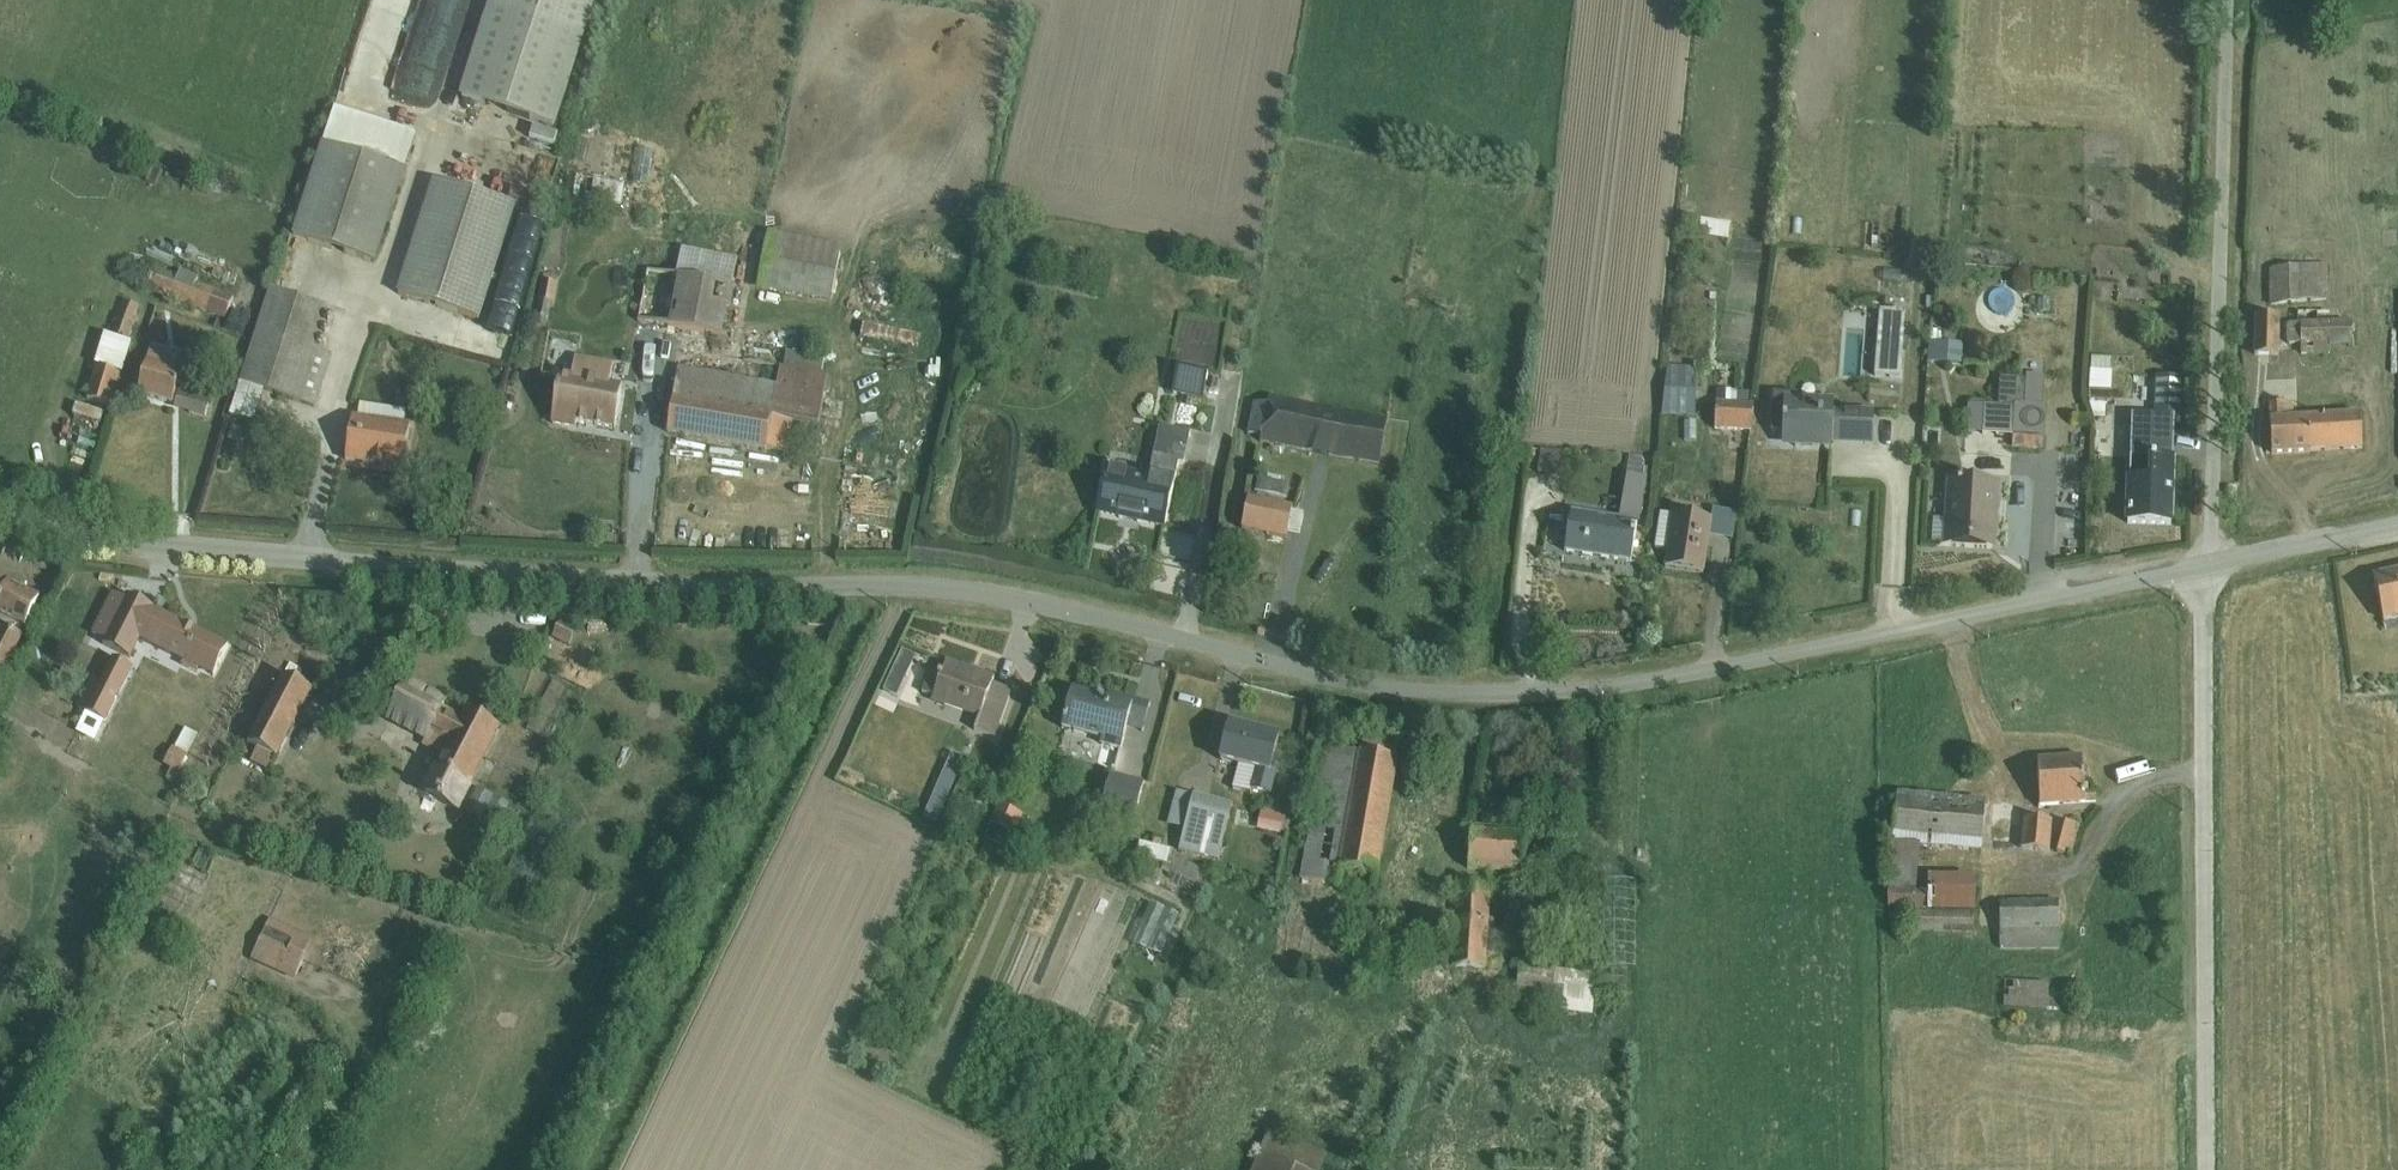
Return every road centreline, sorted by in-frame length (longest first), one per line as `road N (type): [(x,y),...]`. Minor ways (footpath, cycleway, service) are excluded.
road 1 (unclassified): [(2207,569),(1644,689),(1510,702),(1400,692),(1028,603),(925,591),(631,587),(300,562),(119,543),(0,503)]
road 2 (unclassified): [(2208,1169),(2207,569)]
road 3 (unclassified): [(2207,569),(2228,0)]
road 4 (unclassified): [(2397,525),(2207,569)]

